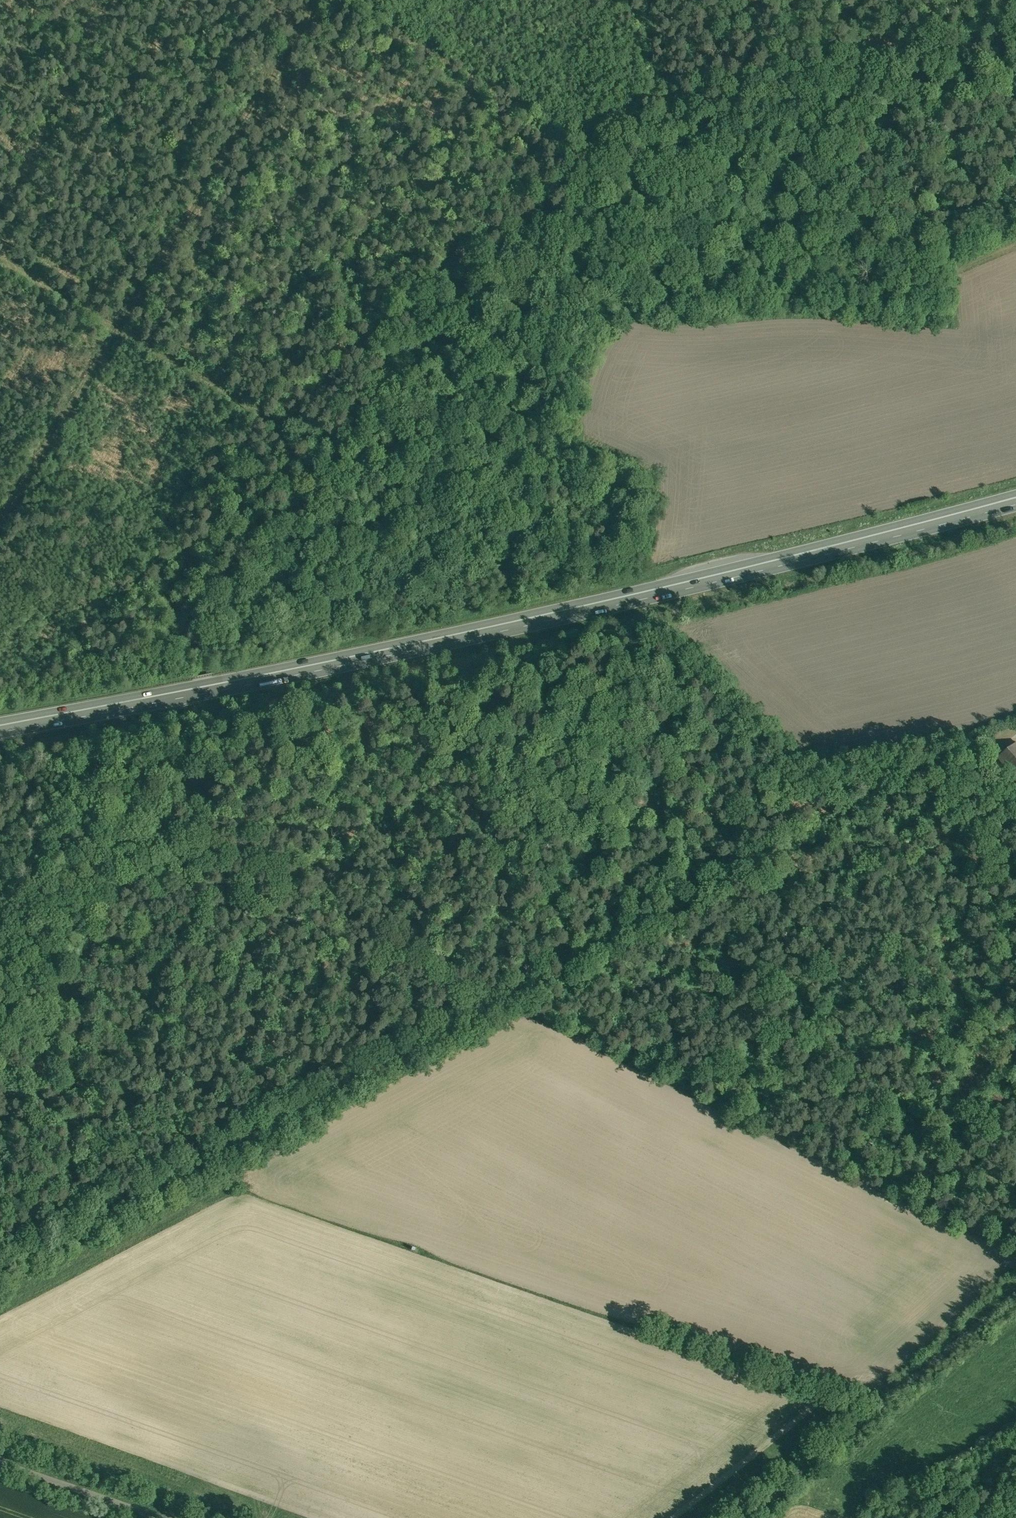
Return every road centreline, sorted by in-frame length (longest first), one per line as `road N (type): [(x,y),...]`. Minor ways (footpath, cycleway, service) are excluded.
road 1 (trunk): [(0,728),(455,638),(1015,495)]
road 2 (track): [(336,0),(0,553)]
road 3 (track): [(0,260),(334,459)]
road 4 (track): [(742,1517),(1015,1291)]
road 5 (unclassified): [(0,1459),(174,1517)]

